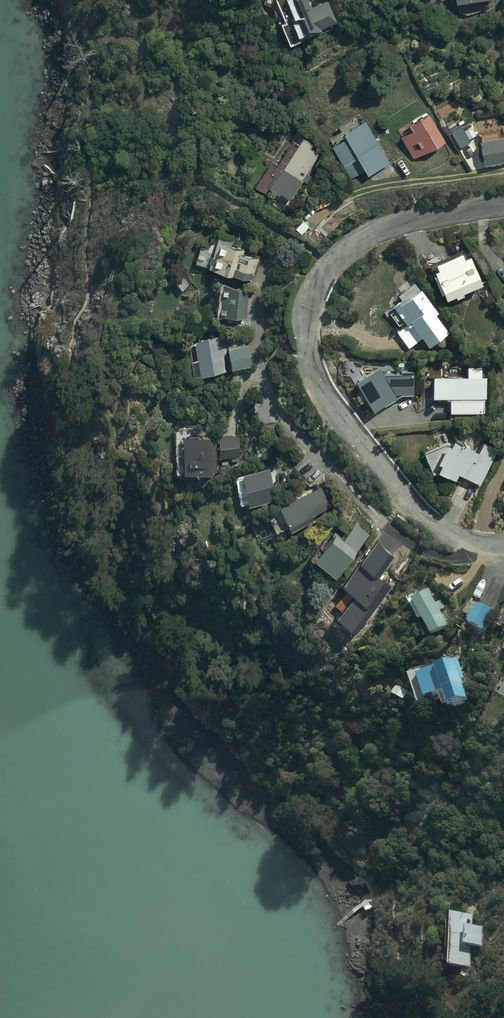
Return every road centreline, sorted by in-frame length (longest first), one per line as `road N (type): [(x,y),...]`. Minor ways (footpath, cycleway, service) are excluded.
road 1 (residential): [(503,205),(360,240),(330,269),(310,329),(324,388),(393,480),(447,532),(503,547)]

